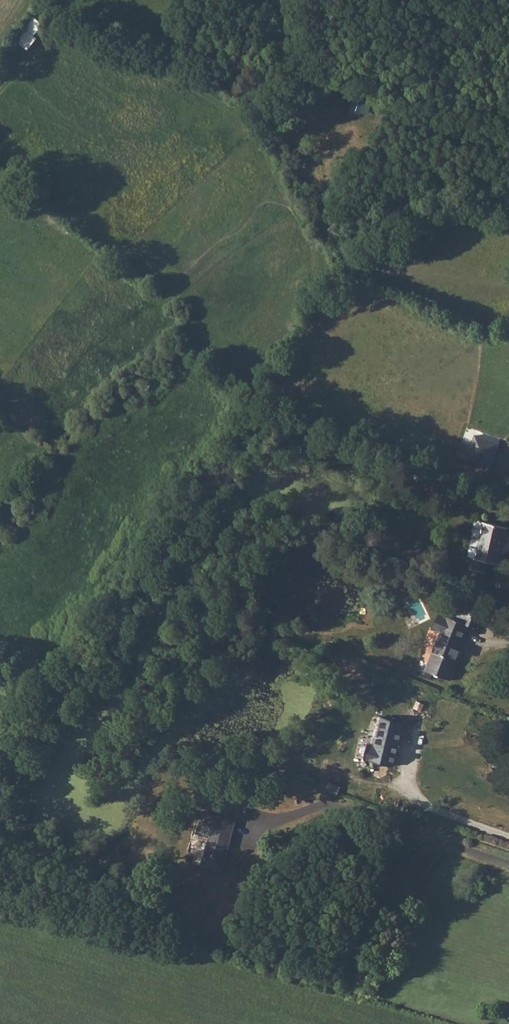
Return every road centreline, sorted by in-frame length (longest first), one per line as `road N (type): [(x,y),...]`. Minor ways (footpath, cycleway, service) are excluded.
road 1 (unclassified): [(508,863),(369,818)]

